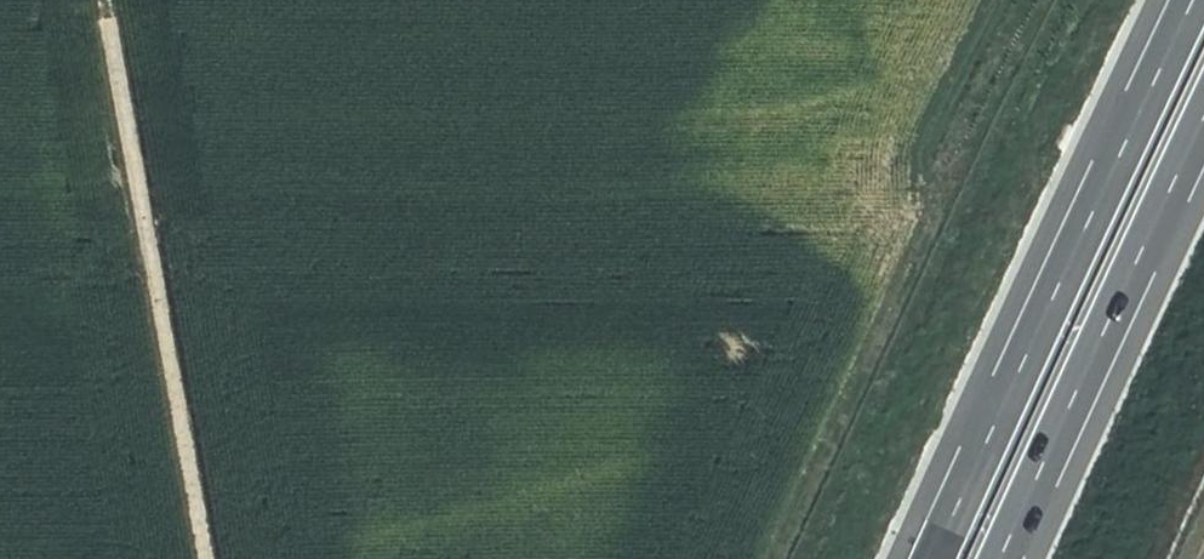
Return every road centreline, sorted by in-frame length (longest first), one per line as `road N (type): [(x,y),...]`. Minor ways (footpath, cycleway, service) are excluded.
road 1 (motorway): [(1188,0),(927,558)]
road 2 (track): [(995,0),(919,162),(936,211),(780,558)]
road 3 (track): [(104,0),(205,558)]
road 4 (motorway): [(998,558),(1203,109)]

